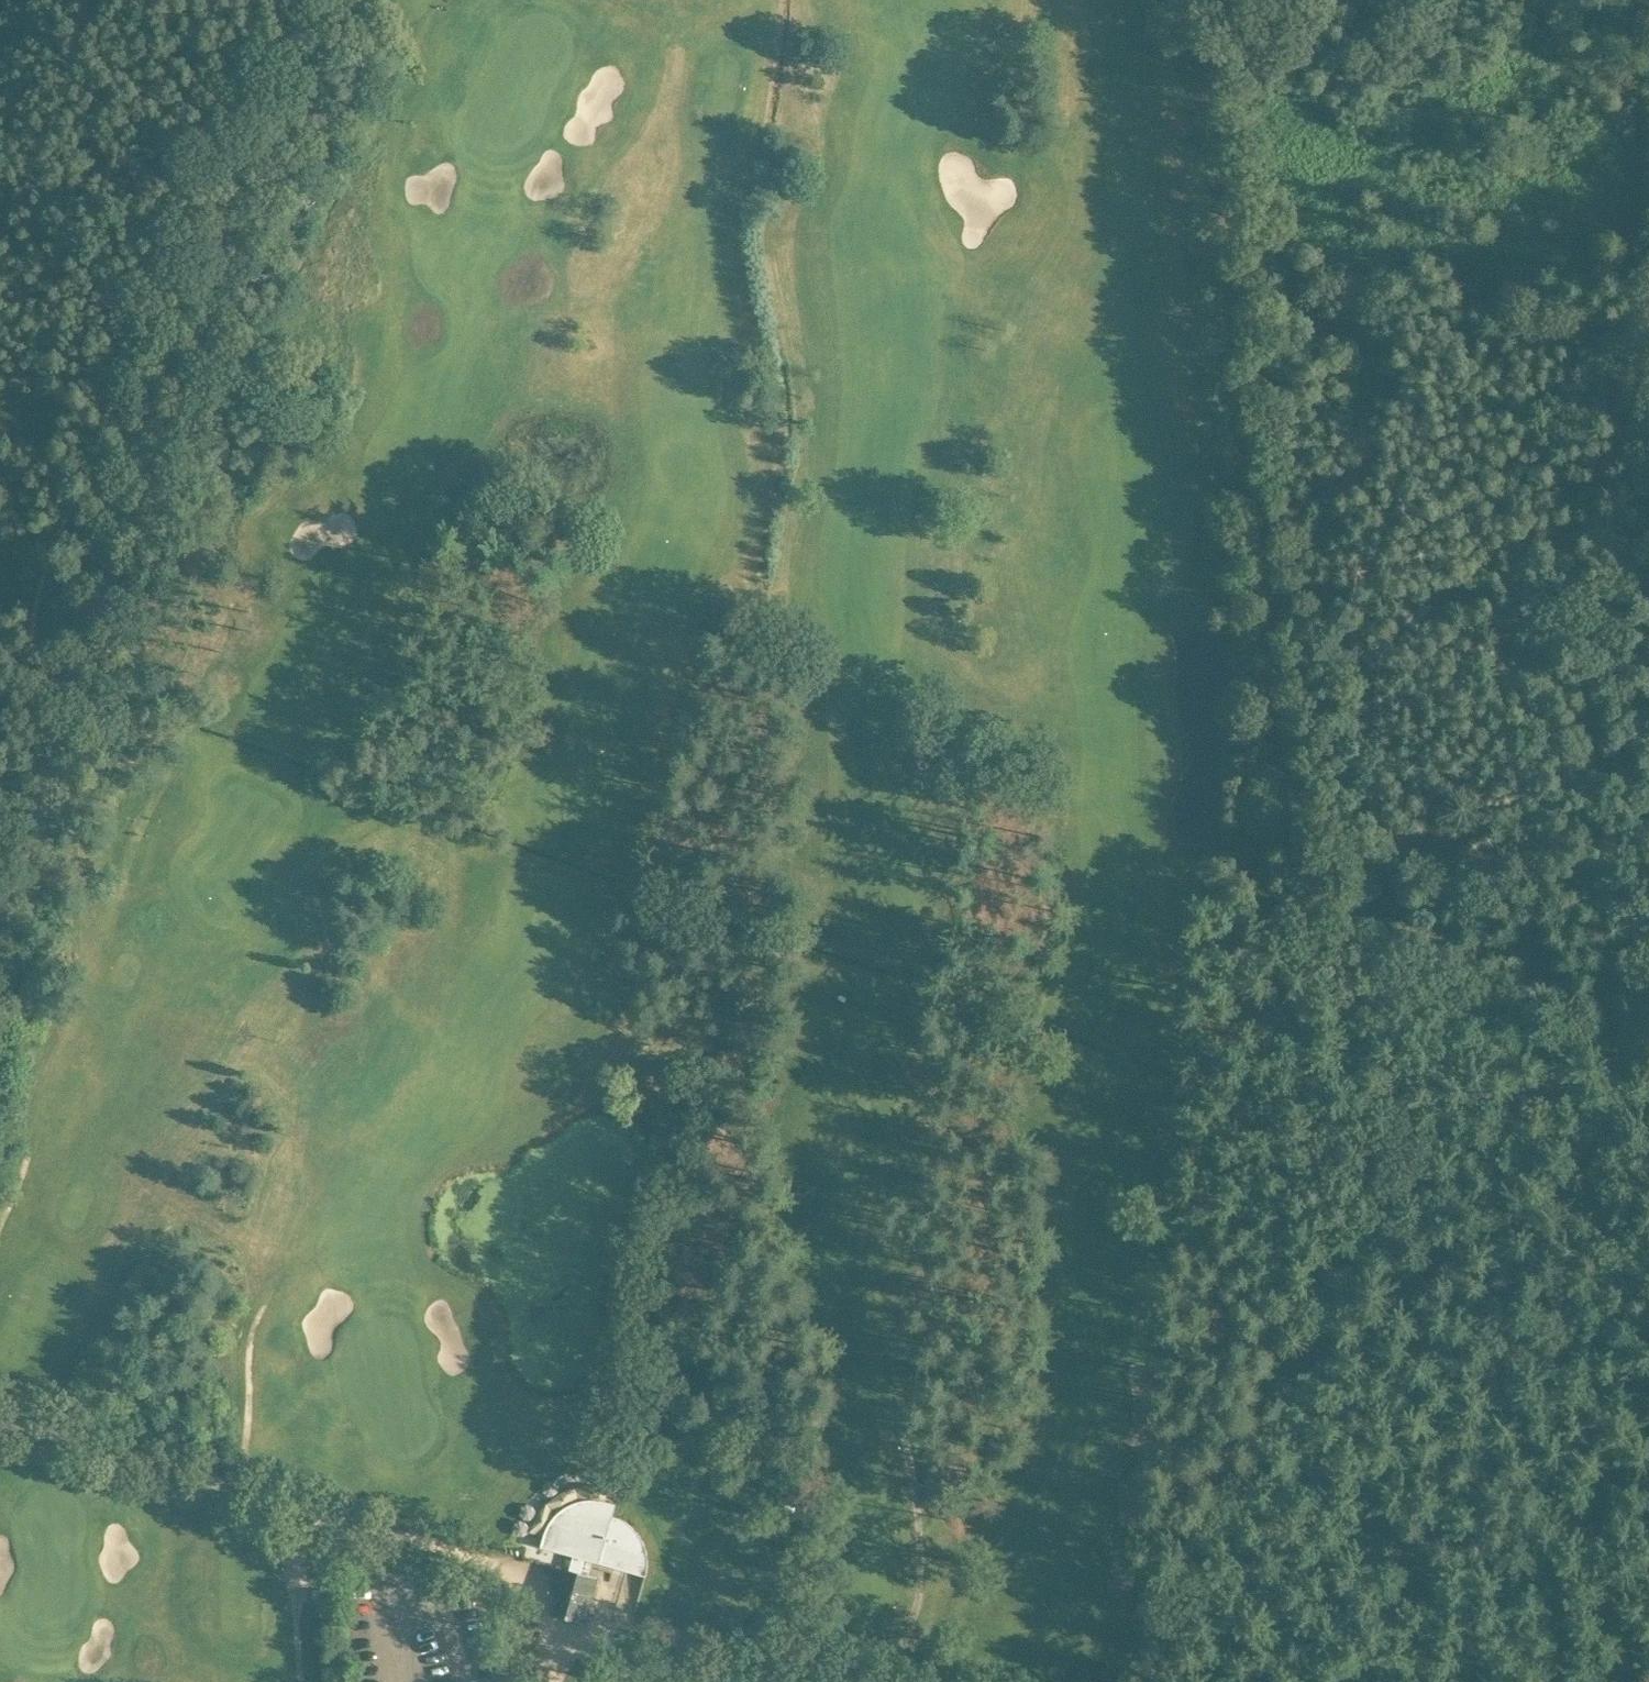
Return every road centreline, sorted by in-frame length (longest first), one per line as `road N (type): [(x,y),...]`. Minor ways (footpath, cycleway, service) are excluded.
road 1 (unclassified): [(0,942),(190,299),(324,0)]

